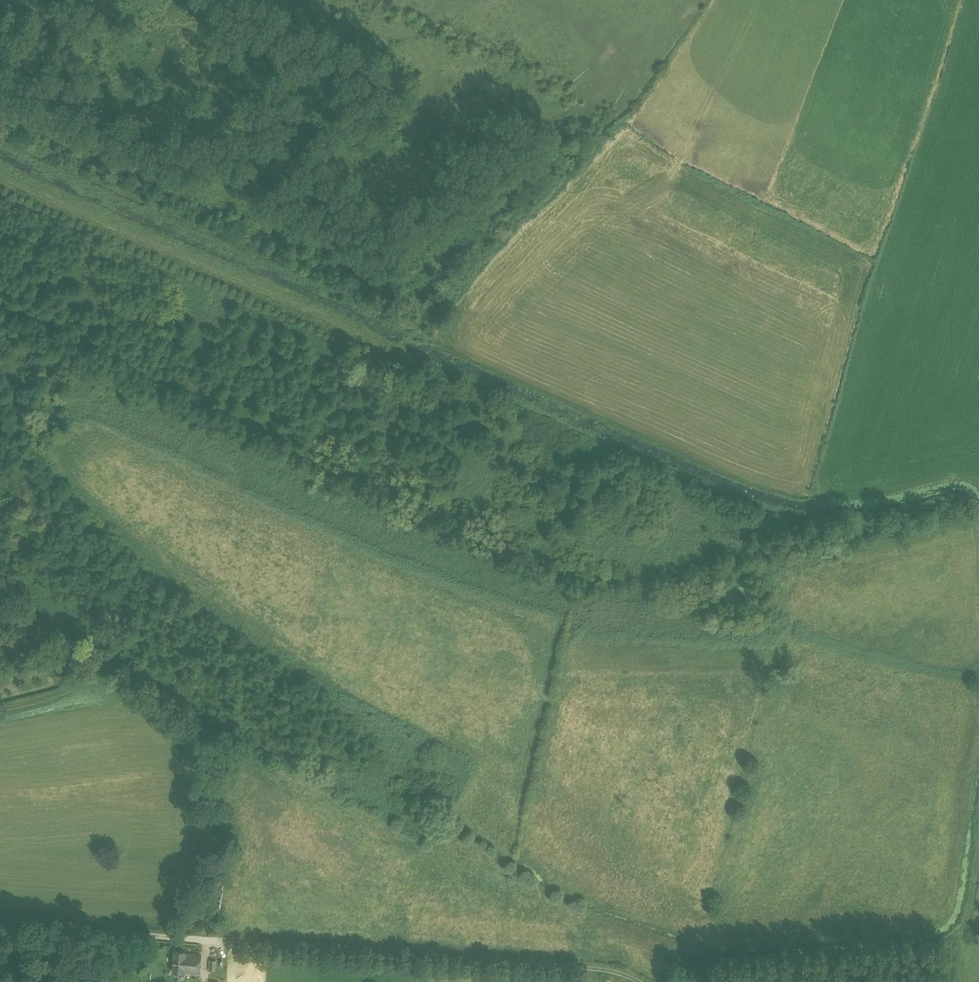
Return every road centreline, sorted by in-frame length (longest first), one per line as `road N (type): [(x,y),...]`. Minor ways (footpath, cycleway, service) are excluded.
road 1 (track): [(164,935),(576,964),(638,981)]
road 2 (track): [(0,923),(164,935)]

